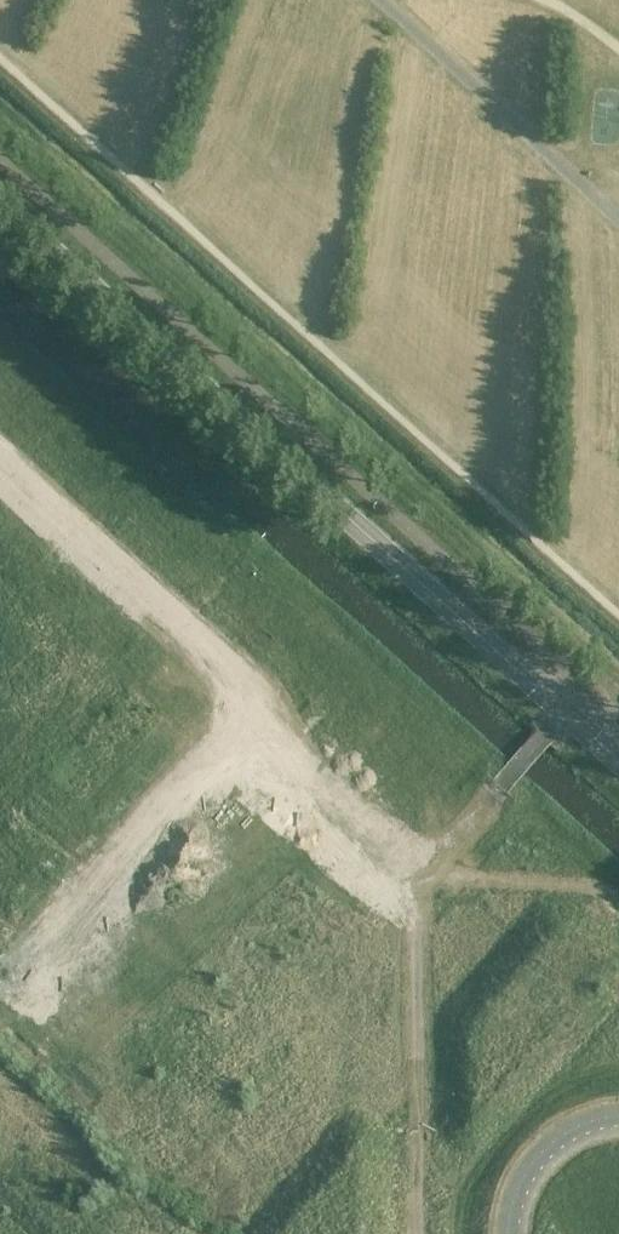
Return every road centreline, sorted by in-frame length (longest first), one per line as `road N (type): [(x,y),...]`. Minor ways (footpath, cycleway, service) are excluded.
road 1 (tertiary): [(568,711),(0,203)]
road 2 (unclassified): [(431,869),(250,711),(246,672),(0,457)]
road 3 (track): [(420,1233),(413,1065),(418,906),(431,869)]
road 4 (track): [(0,977),(250,711)]
road 5 (unclassified): [(431,869),(568,711)]

